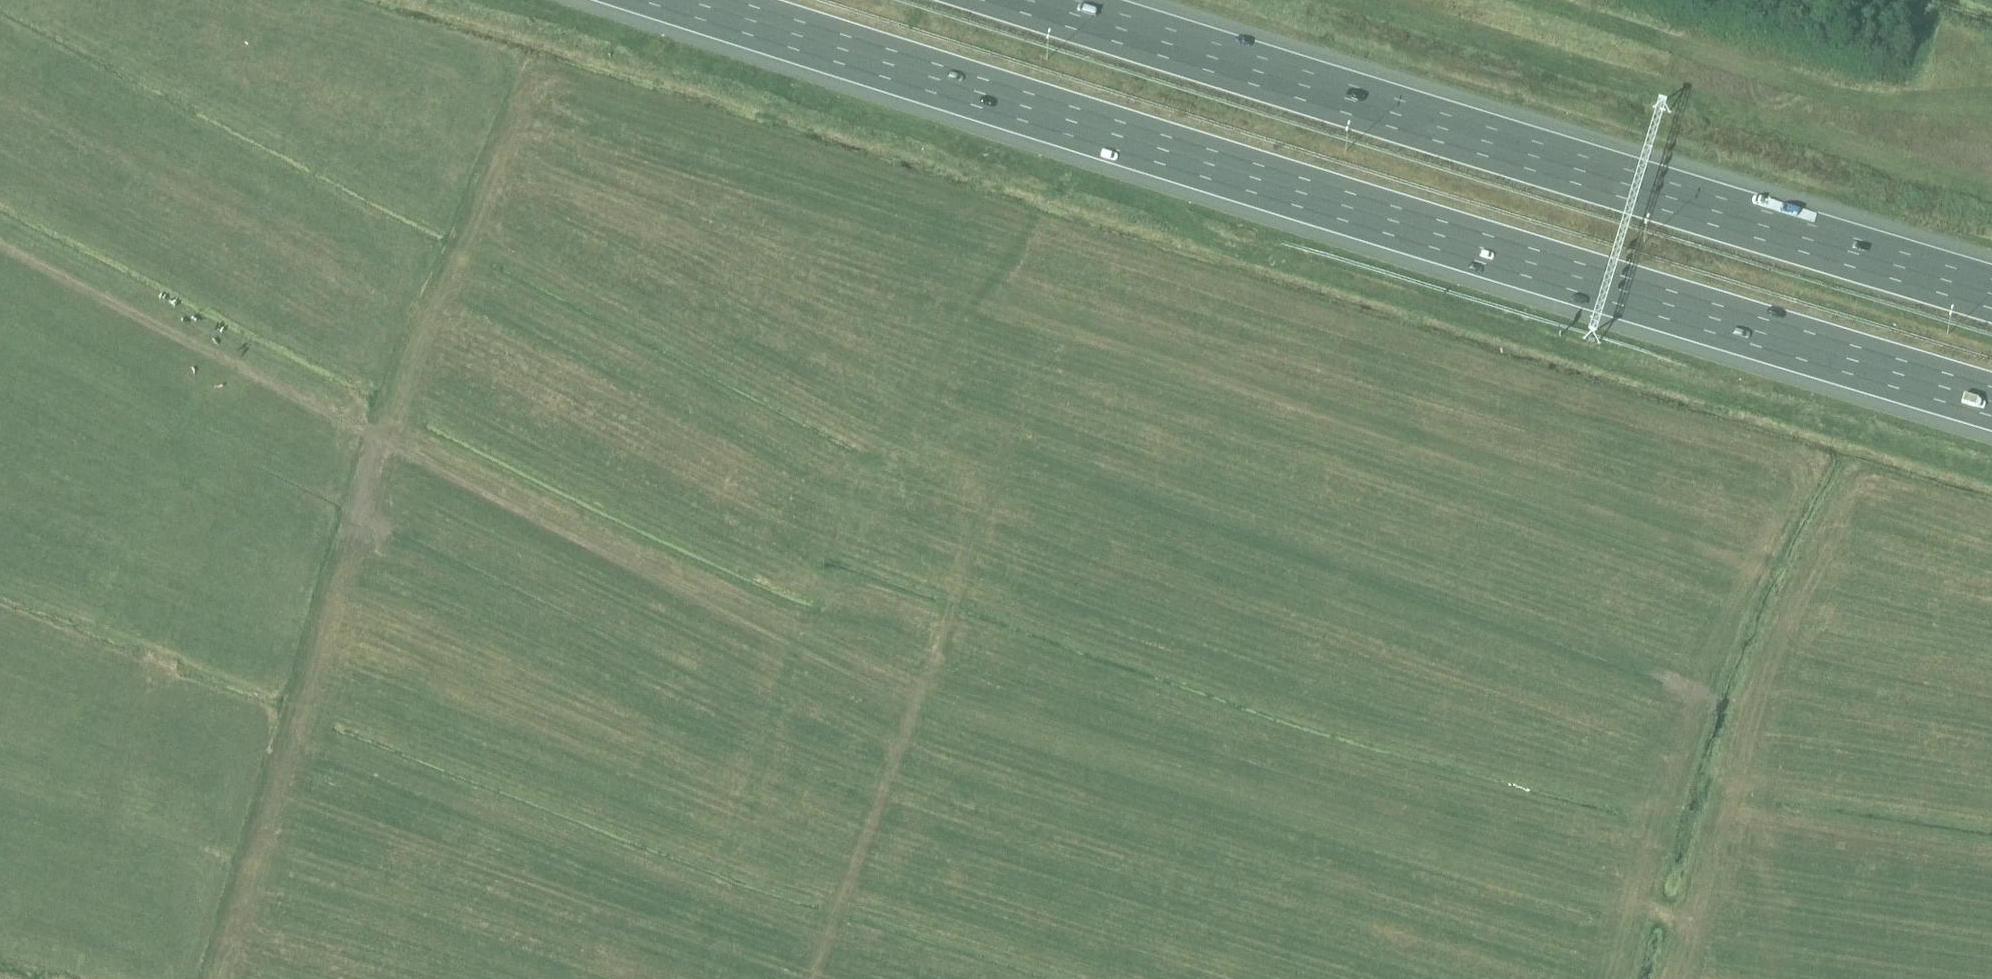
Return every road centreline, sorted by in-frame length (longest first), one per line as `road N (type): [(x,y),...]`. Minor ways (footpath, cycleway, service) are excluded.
road 1 (motorway): [(696,0),(1991,398)]
road 2 (motorway): [(1991,301),(1016,0)]

